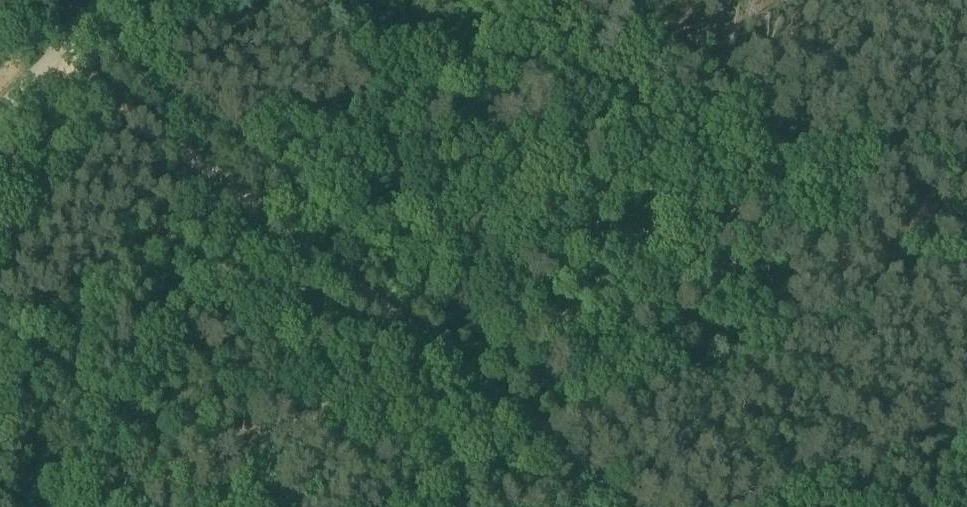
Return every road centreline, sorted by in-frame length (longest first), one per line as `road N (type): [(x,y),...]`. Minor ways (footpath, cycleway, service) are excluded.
road 1 (track): [(644,506),(57,51)]
road 2 (track): [(256,0),(966,175)]

